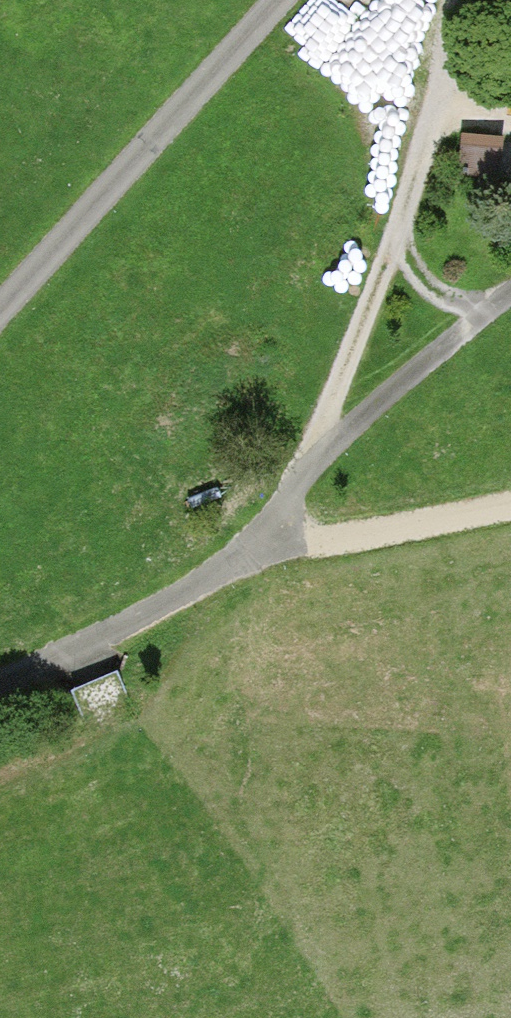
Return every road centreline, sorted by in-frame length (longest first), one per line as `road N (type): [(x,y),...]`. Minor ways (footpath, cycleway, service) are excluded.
road 1 (track): [(357,0),(445,65),(308,430),(308,462)]
road 2 (residential): [(0,301),(272,0)]
road 3 (track): [(269,549),(280,505),(308,462),(510,289)]
road 4 (track): [(0,677),(269,549)]
road 5 (track): [(510,504),(269,549)]

